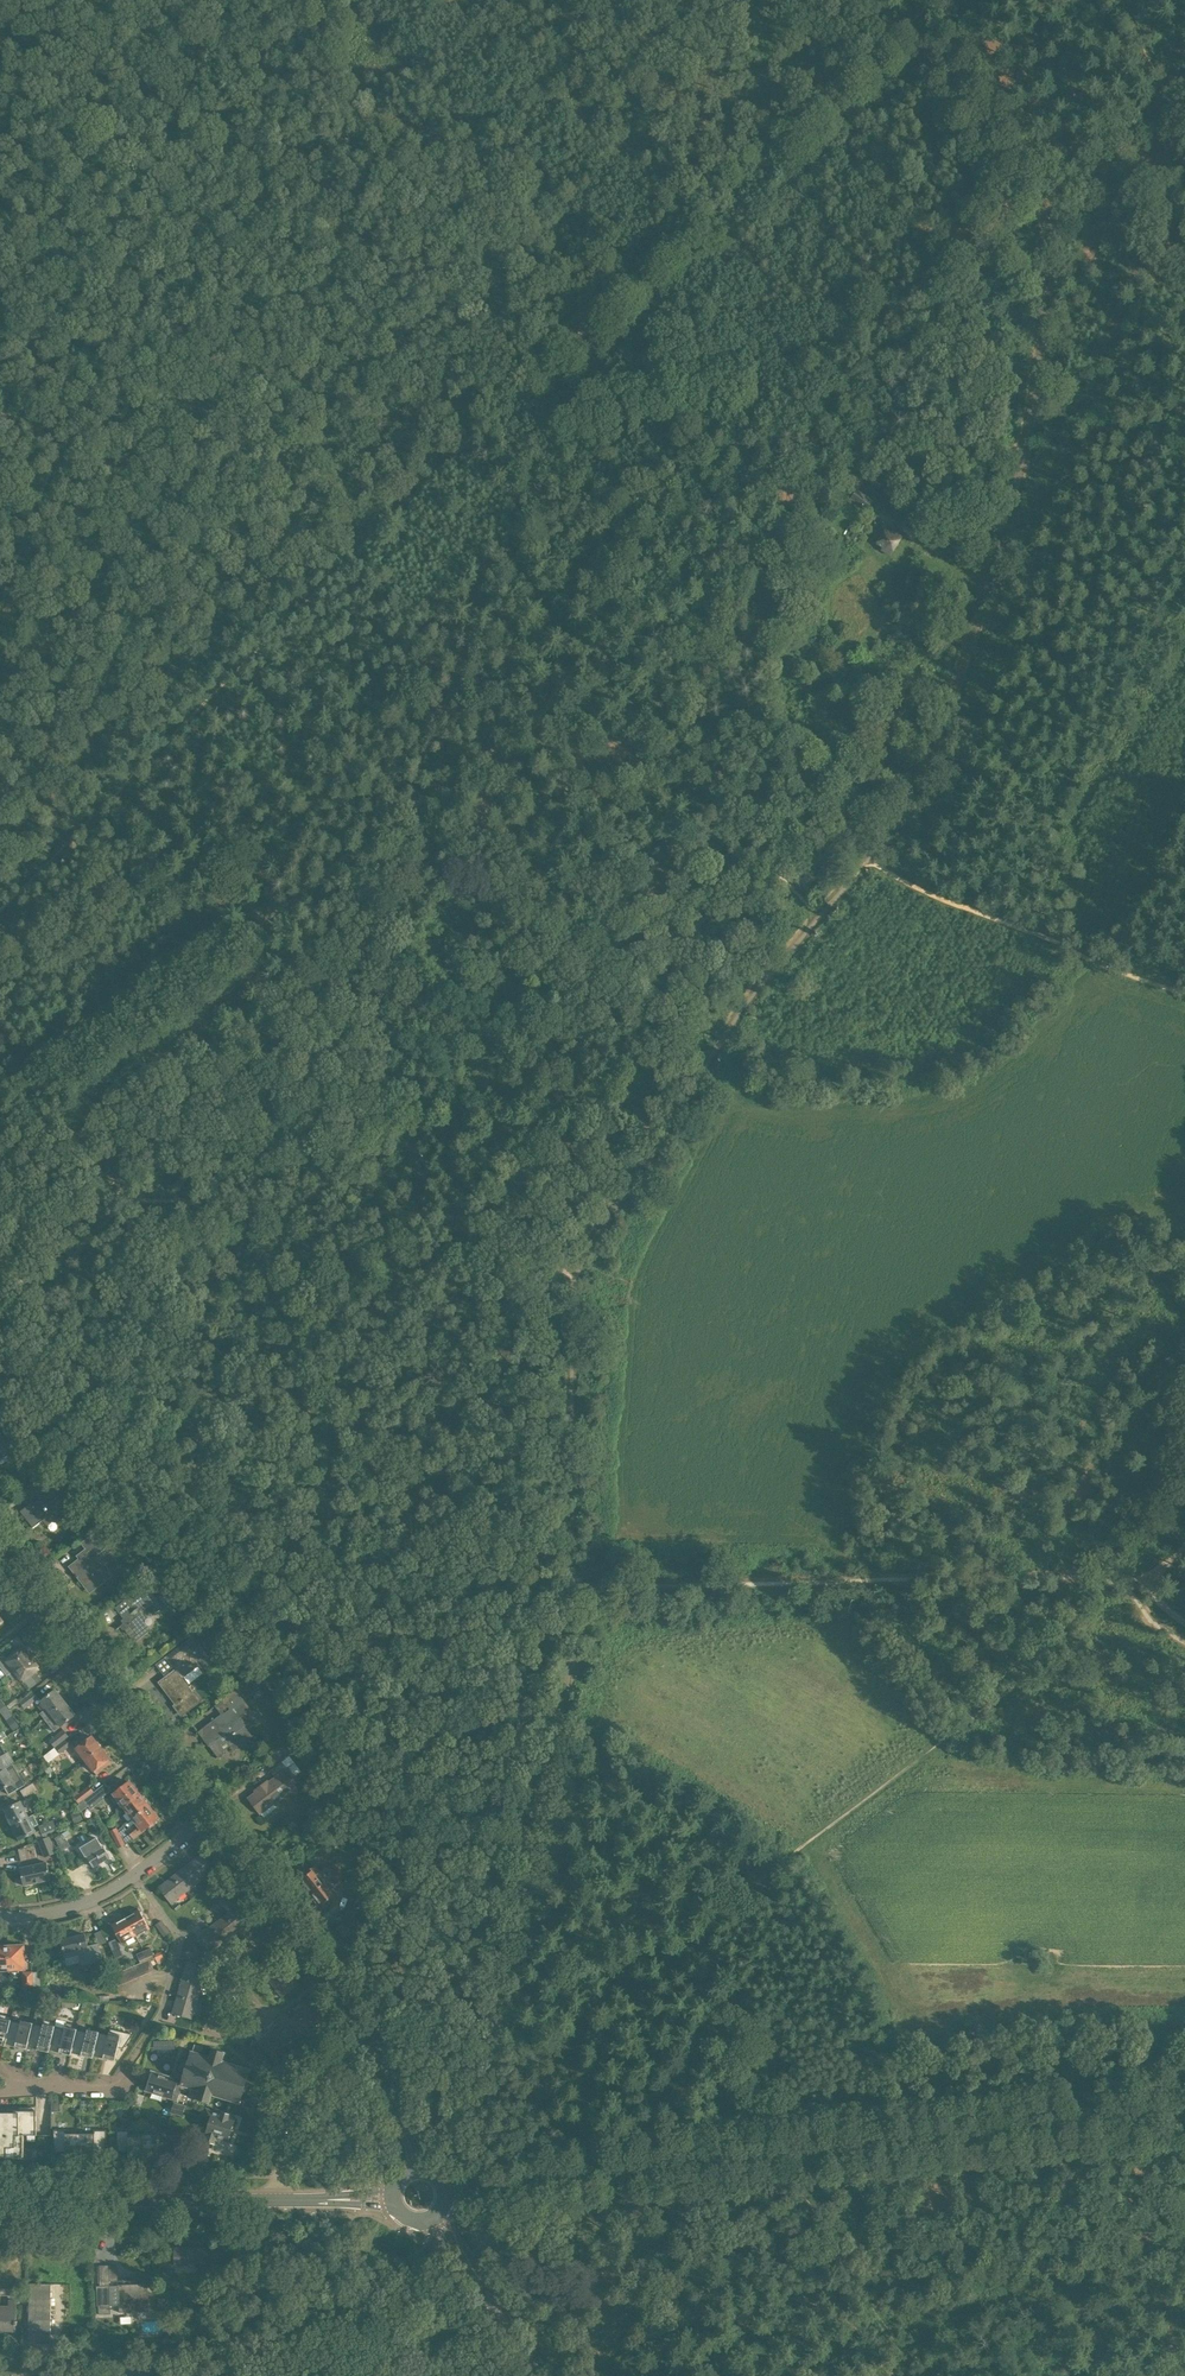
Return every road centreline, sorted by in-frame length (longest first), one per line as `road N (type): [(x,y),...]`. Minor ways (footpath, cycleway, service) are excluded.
road 1 (tertiary): [(1184,2107),(443,2190)]
road 2 (tertiary): [(206,1820),(0,1556)]
road 3 (tertiary): [(0,2199),(270,2200)]
road 4 (residential): [(270,2200),(305,2096),(369,2036)]
road 5 (track): [(363,2199),(267,2352),(253,2361)]
road 6 (tertiary): [(544,2375),(430,2216)]
road 7 (residential): [(136,1988),(170,1977),(180,1938),(134,1875)]
road 8 (residential): [(229,1974),(217,2019),(241,2035),(259,2017),(234,1982)]
road 9 (residential): [(0,1917),(64,1909),(134,1875)]
road 10 (tertiary): [(414,2171),(369,2036)]
road 11 (tertiary): [(369,2036),(287,1922)]
road 12 (residential): [(217,2318),(241,2284),(270,2200)]
road 13 (tertiary): [(287,1922),(206,1820)]
road 14 (residential): [(0,2092),(126,2090)]
road 15 (tertiary): [(394,2198),(270,2200)]
road 16 (residential): [(110,2375),(166,2355),(217,2318)]

